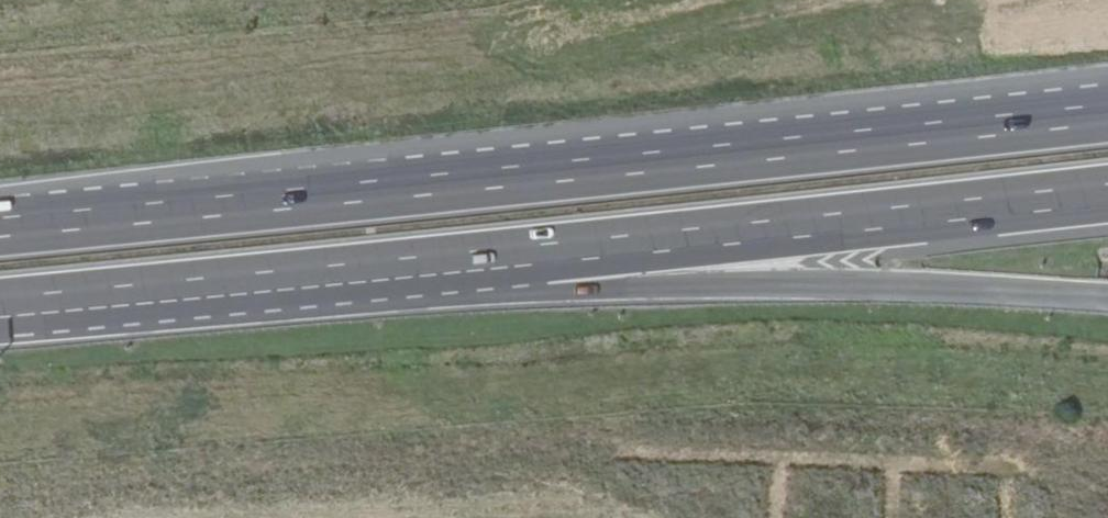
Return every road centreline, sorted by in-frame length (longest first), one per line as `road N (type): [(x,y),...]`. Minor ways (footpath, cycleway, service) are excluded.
road 1 (motorway): [(1107,108),(0,222)]
road 2 (motorway): [(0,464),(476,478),(601,517)]
road 3 (motorway): [(523,258),(1107,194)]
road 4 (motorway): [(523,258),(662,287),(859,285),(1107,296)]
road 5 (motorway): [(0,305),(523,258)]
road 6 (motorway): [(512,0),(0,107)]

